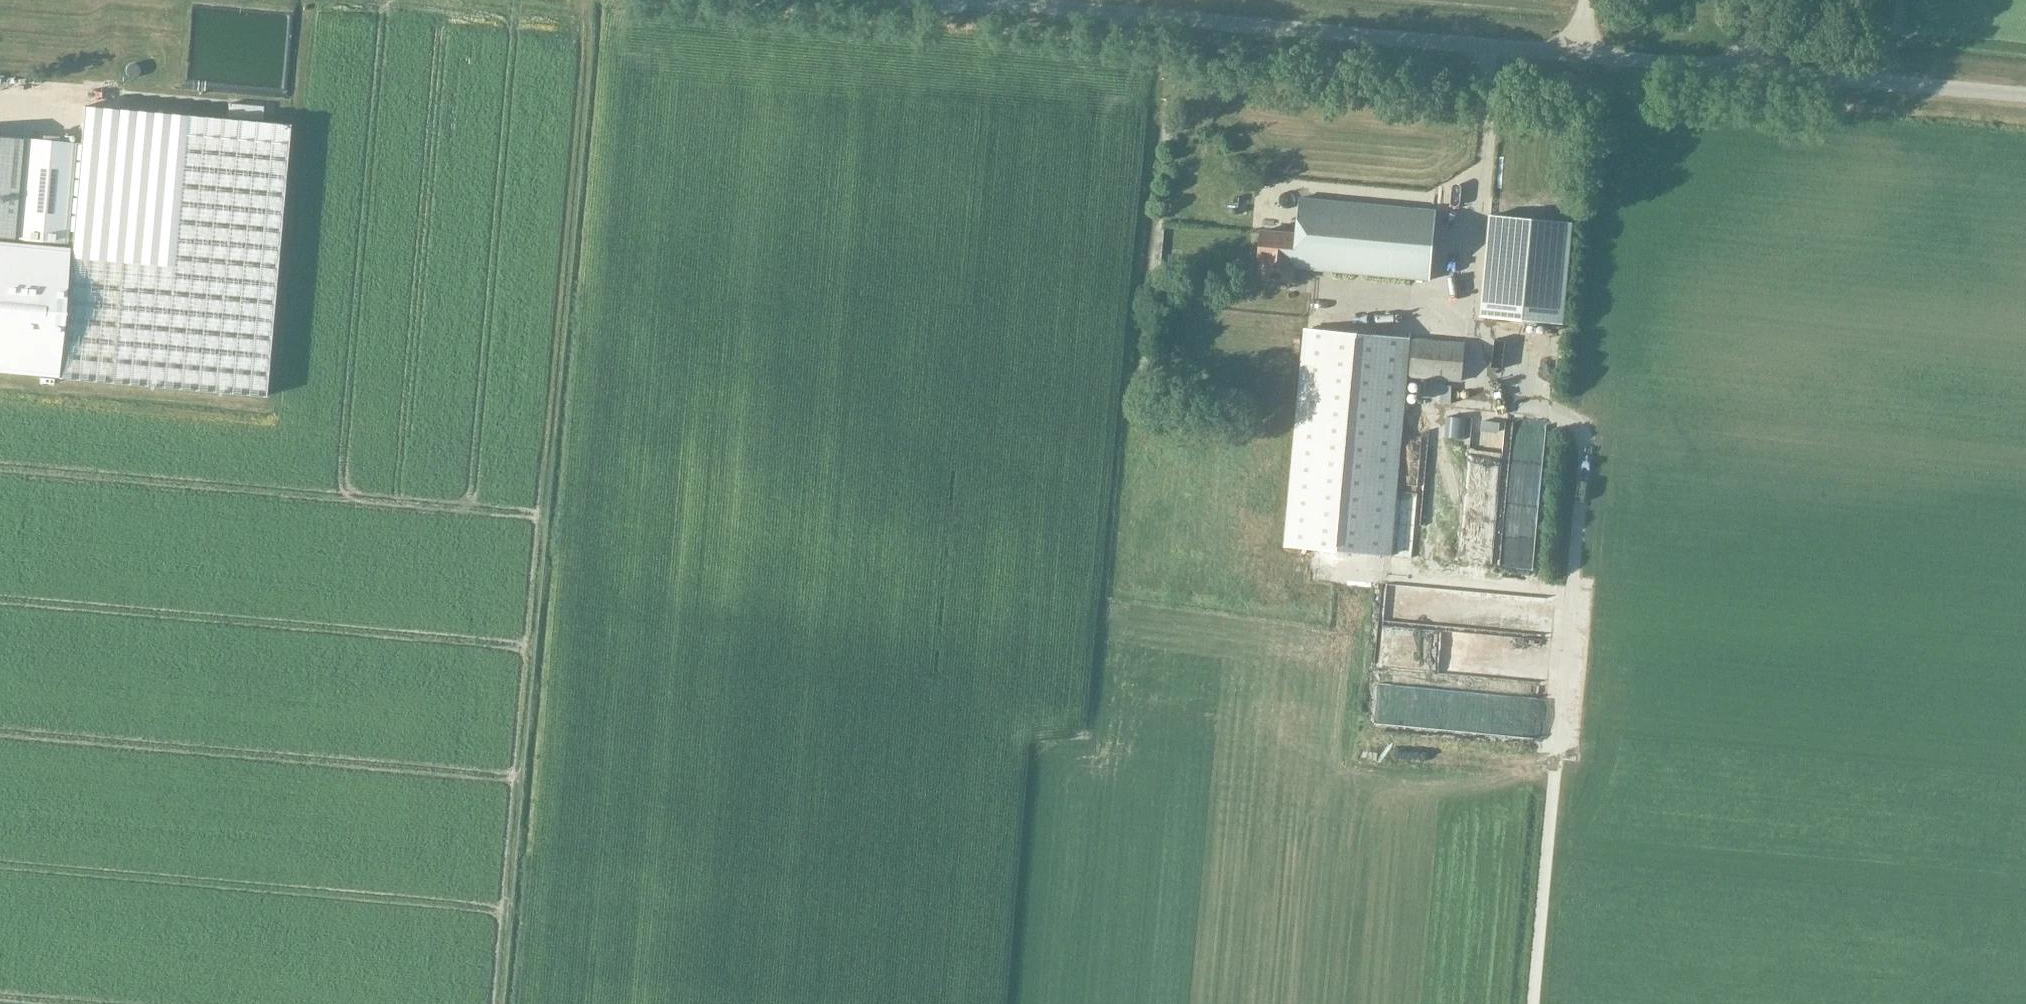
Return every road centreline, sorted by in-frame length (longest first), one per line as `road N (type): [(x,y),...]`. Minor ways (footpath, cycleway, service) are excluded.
road 1 (unclassified): [(2025,94),(975,0)]

